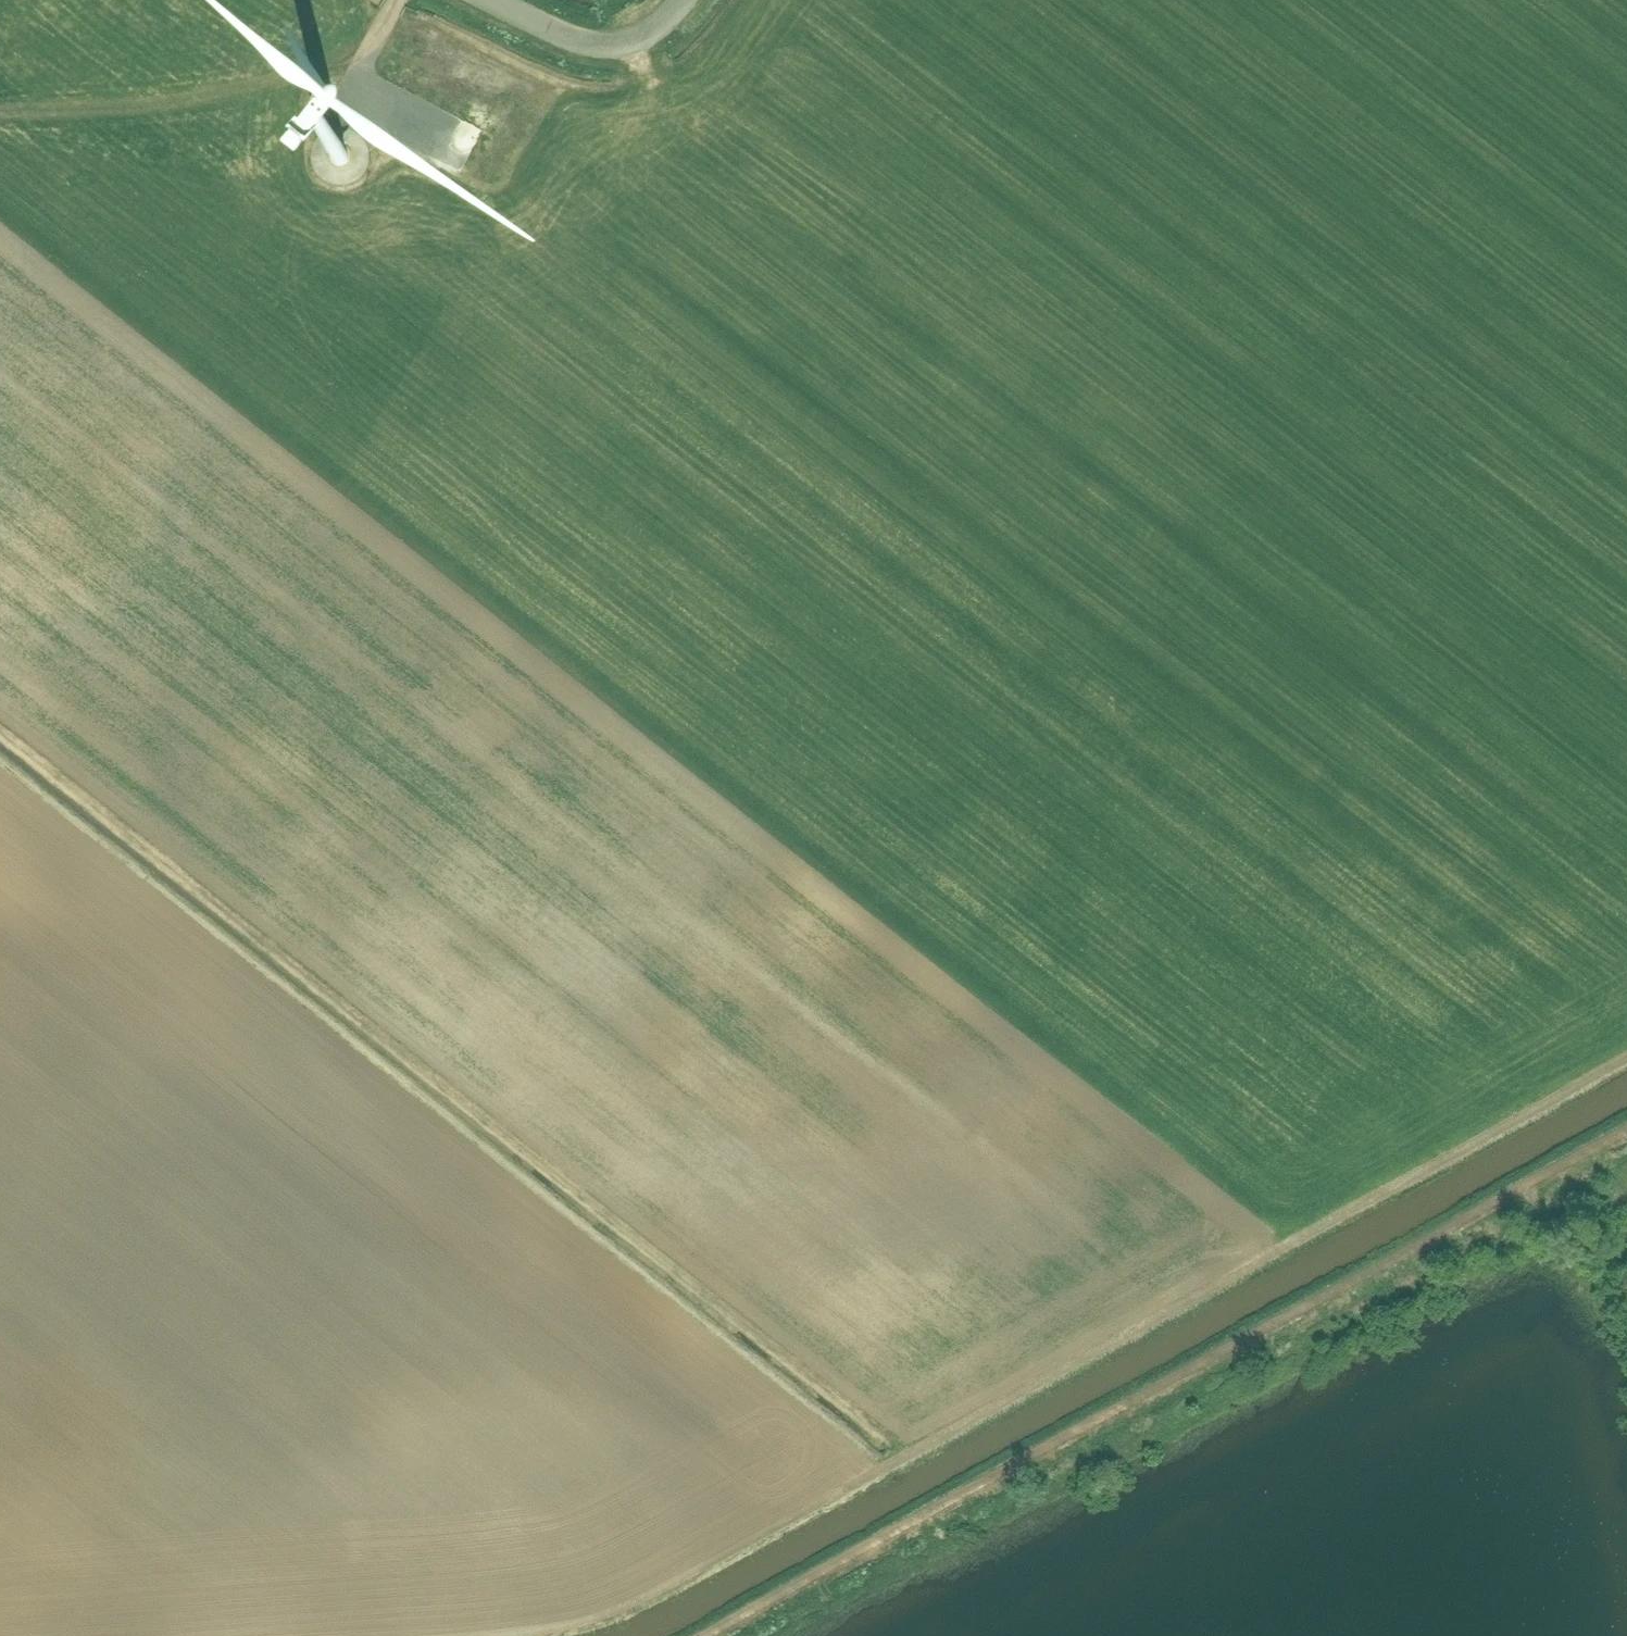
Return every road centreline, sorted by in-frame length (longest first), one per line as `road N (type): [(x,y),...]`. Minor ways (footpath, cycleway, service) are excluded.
road 1 (unclassified): [(679,0),(651,29),(608,45),(563,34),(494,0)]

